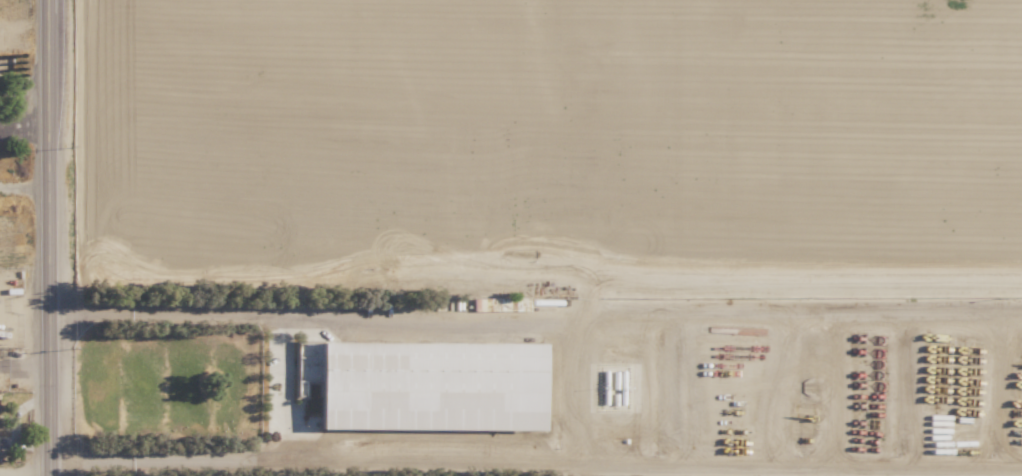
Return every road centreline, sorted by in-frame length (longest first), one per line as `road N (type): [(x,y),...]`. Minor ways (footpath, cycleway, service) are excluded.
road 1 (tertiary): [(49,475),(47,0)]

